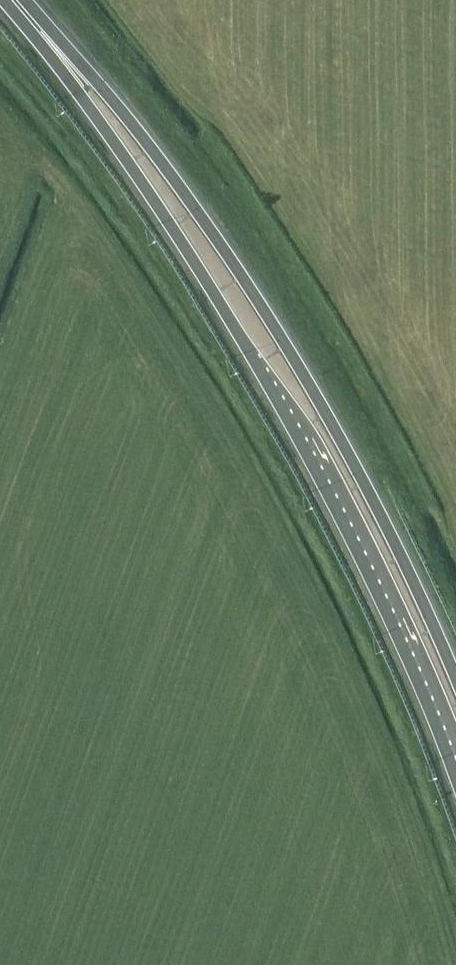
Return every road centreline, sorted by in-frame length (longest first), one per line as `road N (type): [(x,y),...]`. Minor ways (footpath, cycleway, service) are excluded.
road 1 (trunk): [(7,0),(253,356),(367,572),(455,781)]
road 2 (trunk): [(455,681),(402,557),(266,313),(101,86),(20,0)]

